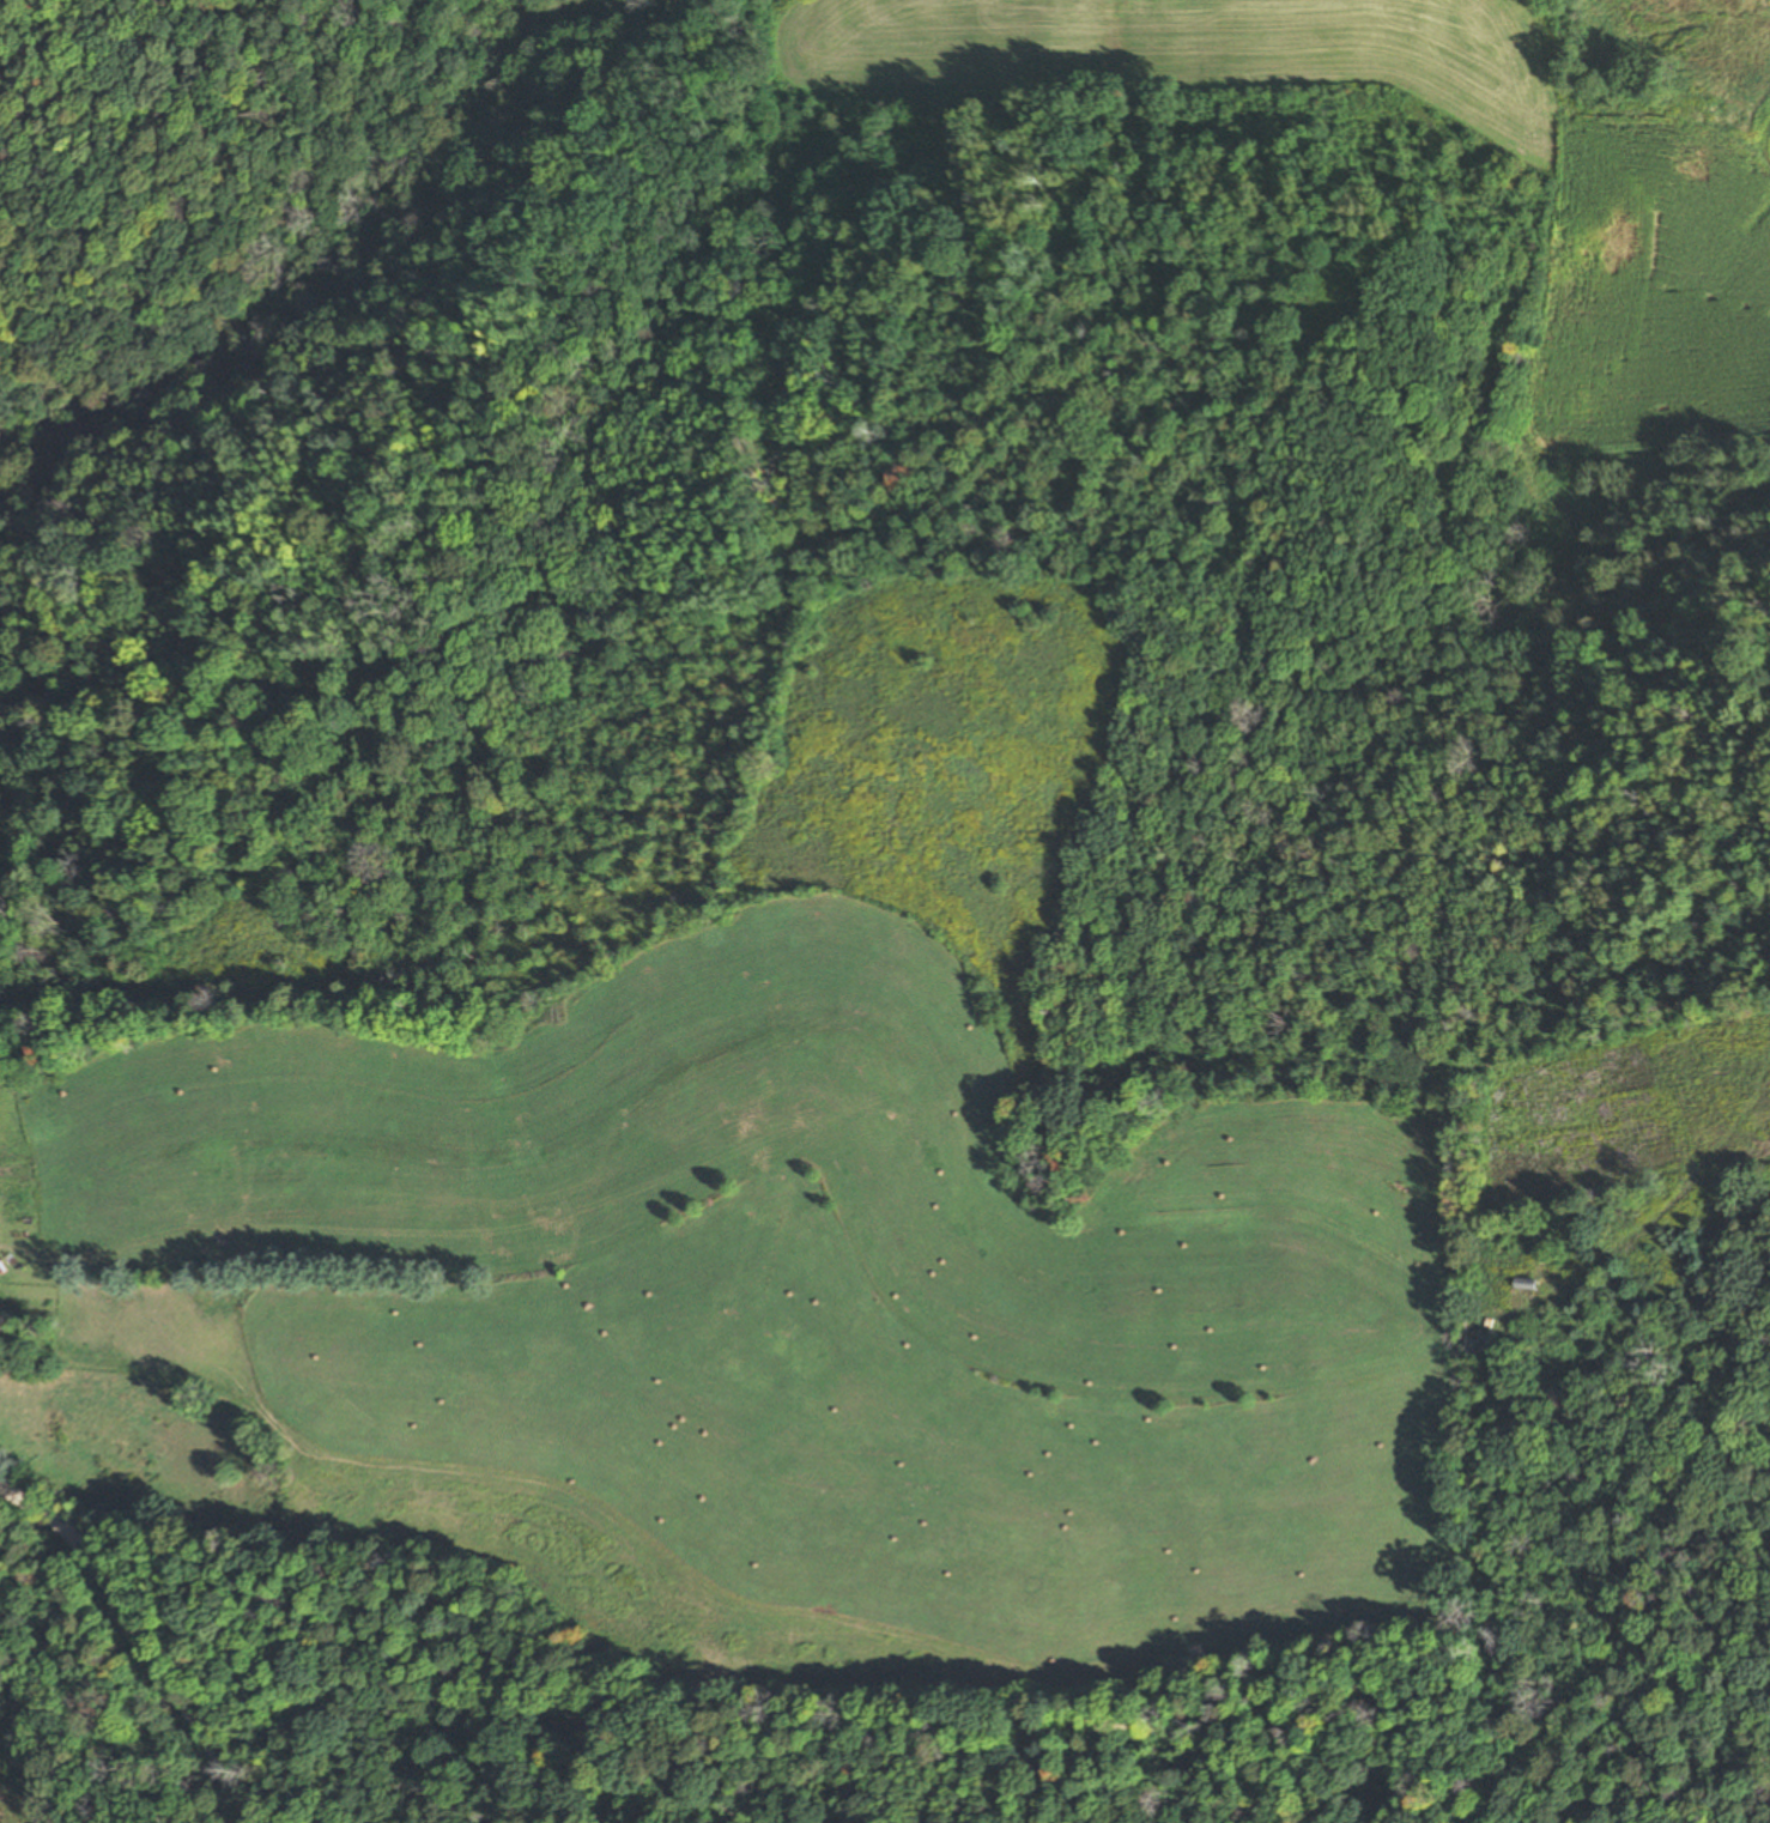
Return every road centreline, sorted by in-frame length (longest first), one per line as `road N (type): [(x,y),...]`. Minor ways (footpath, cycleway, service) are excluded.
road 1 (residential): [(252,1822),(116,1593),(75,1542),(0,1486)]

